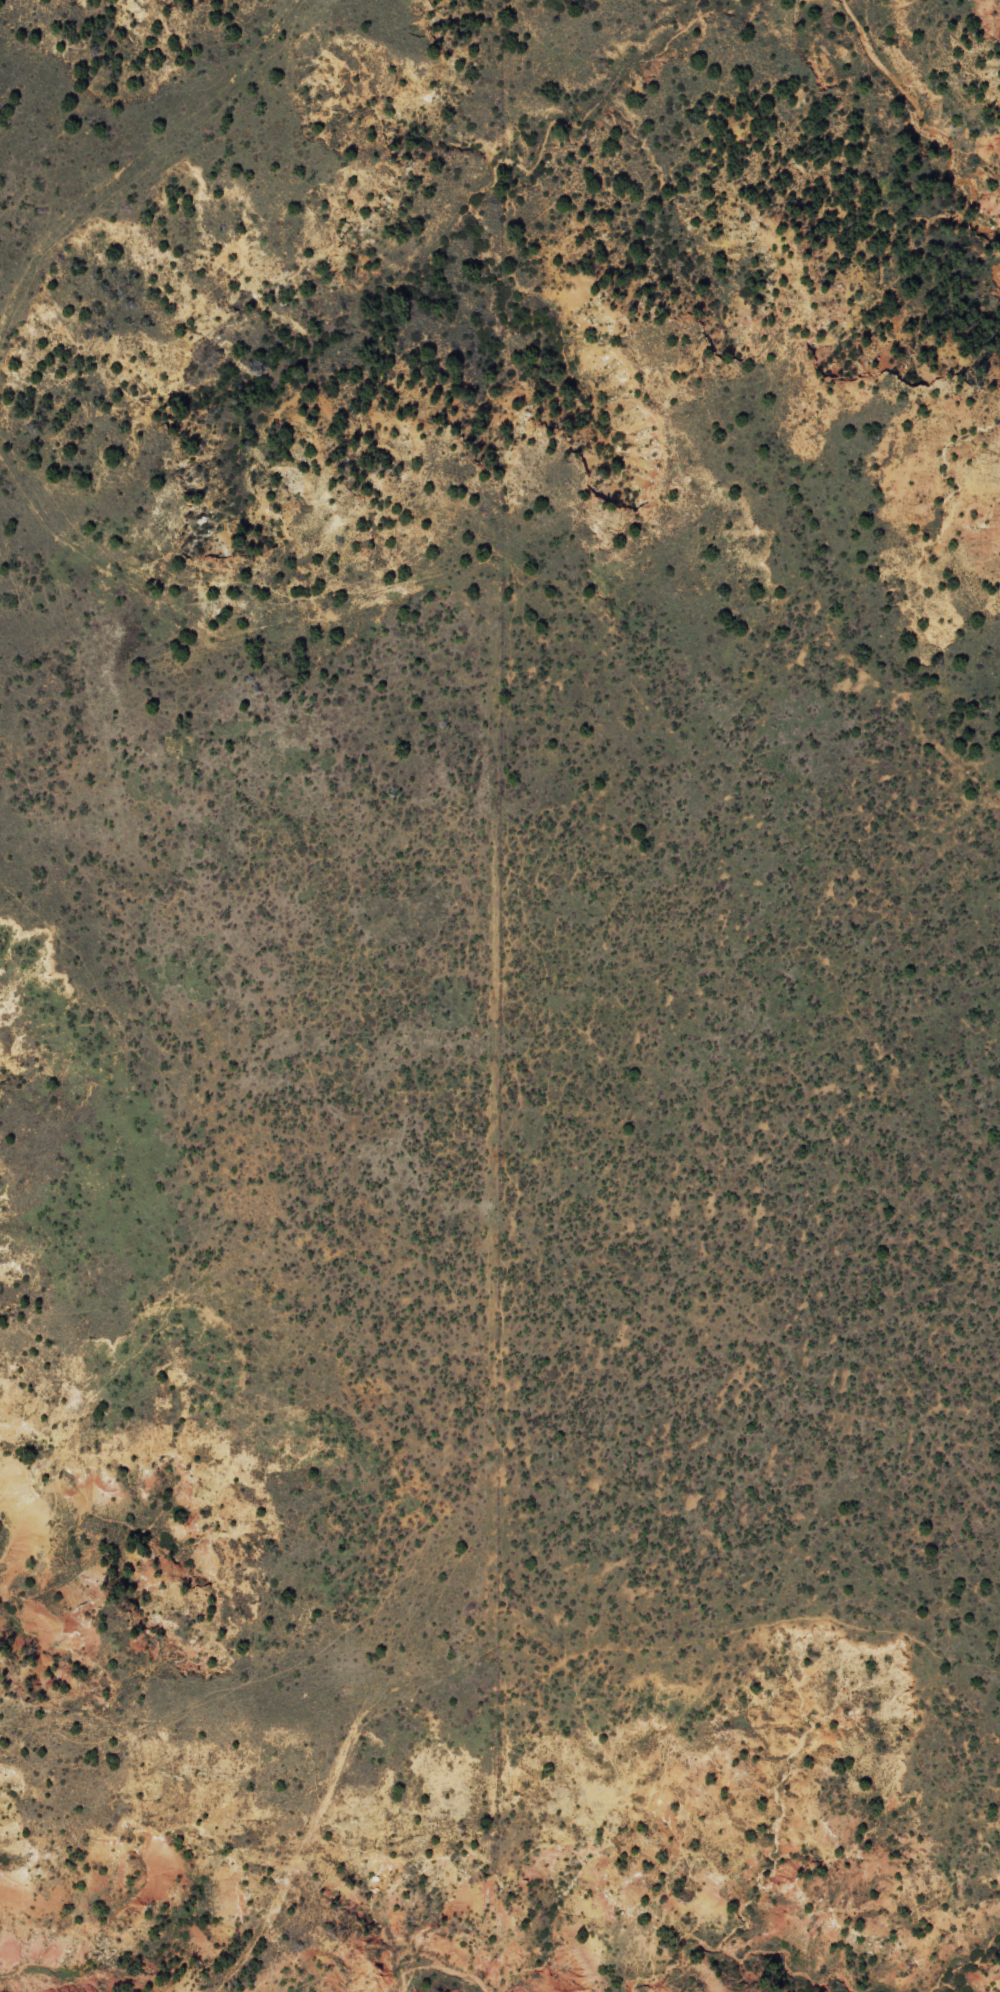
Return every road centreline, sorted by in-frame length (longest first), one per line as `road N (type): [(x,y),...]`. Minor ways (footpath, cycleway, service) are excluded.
road 1 (residential): [(999,1571),(669,1669),(565,1669)]

